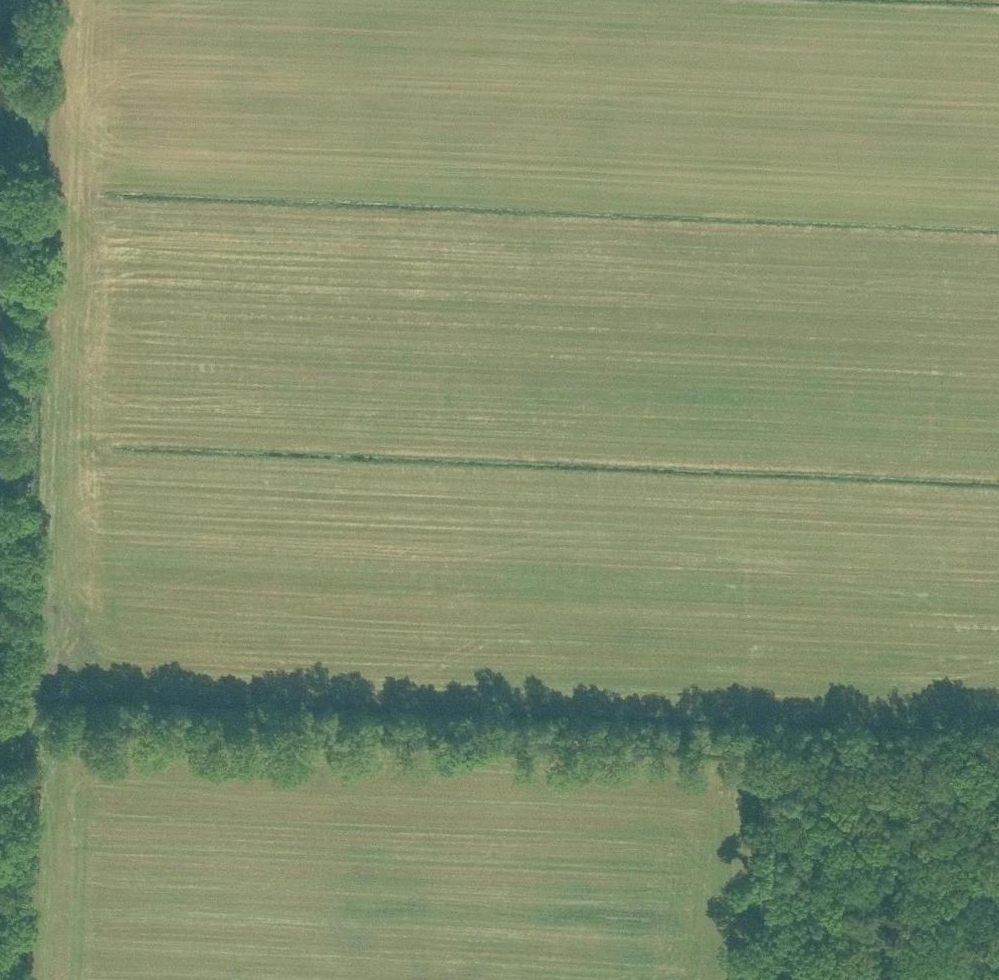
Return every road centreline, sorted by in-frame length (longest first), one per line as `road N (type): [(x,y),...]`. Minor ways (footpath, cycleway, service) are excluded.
road 1 (track): [(0,717),(998,749)]

